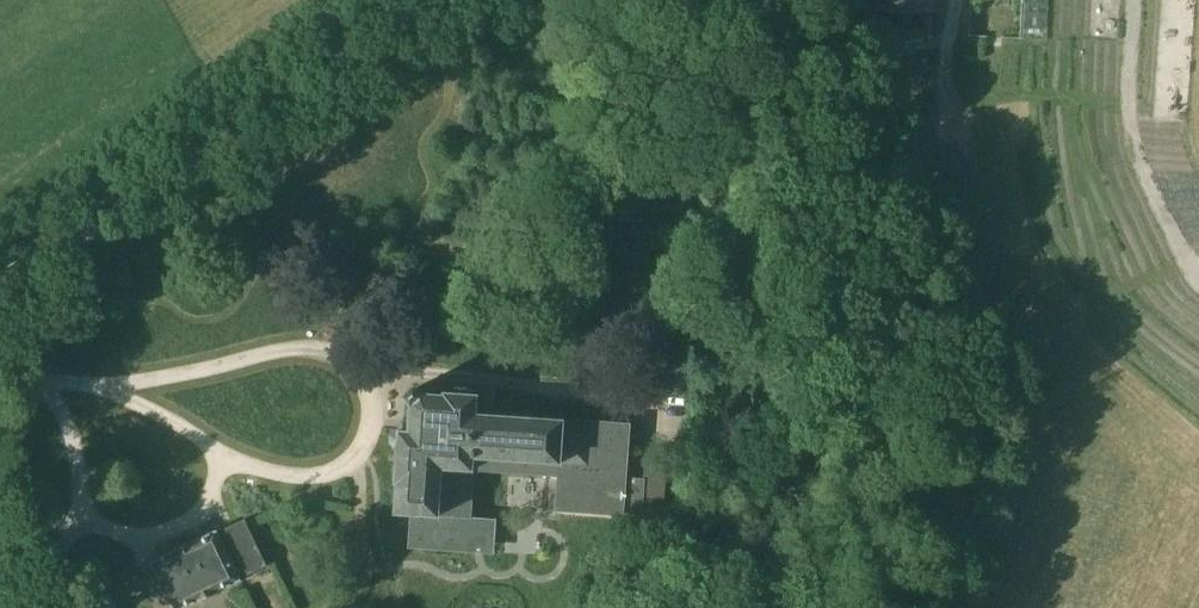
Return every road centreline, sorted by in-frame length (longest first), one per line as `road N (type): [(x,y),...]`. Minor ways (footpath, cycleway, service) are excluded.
road 1 (tertiary): [(0,288),(418,0)]
road 2 (track): [(371,395),(418,370),(635,403),(790,312)]
road 3 (track): [(790,312),(857,607)]
road 4 (track): [(326,607),(354,588),(362,565),(357,459)]

